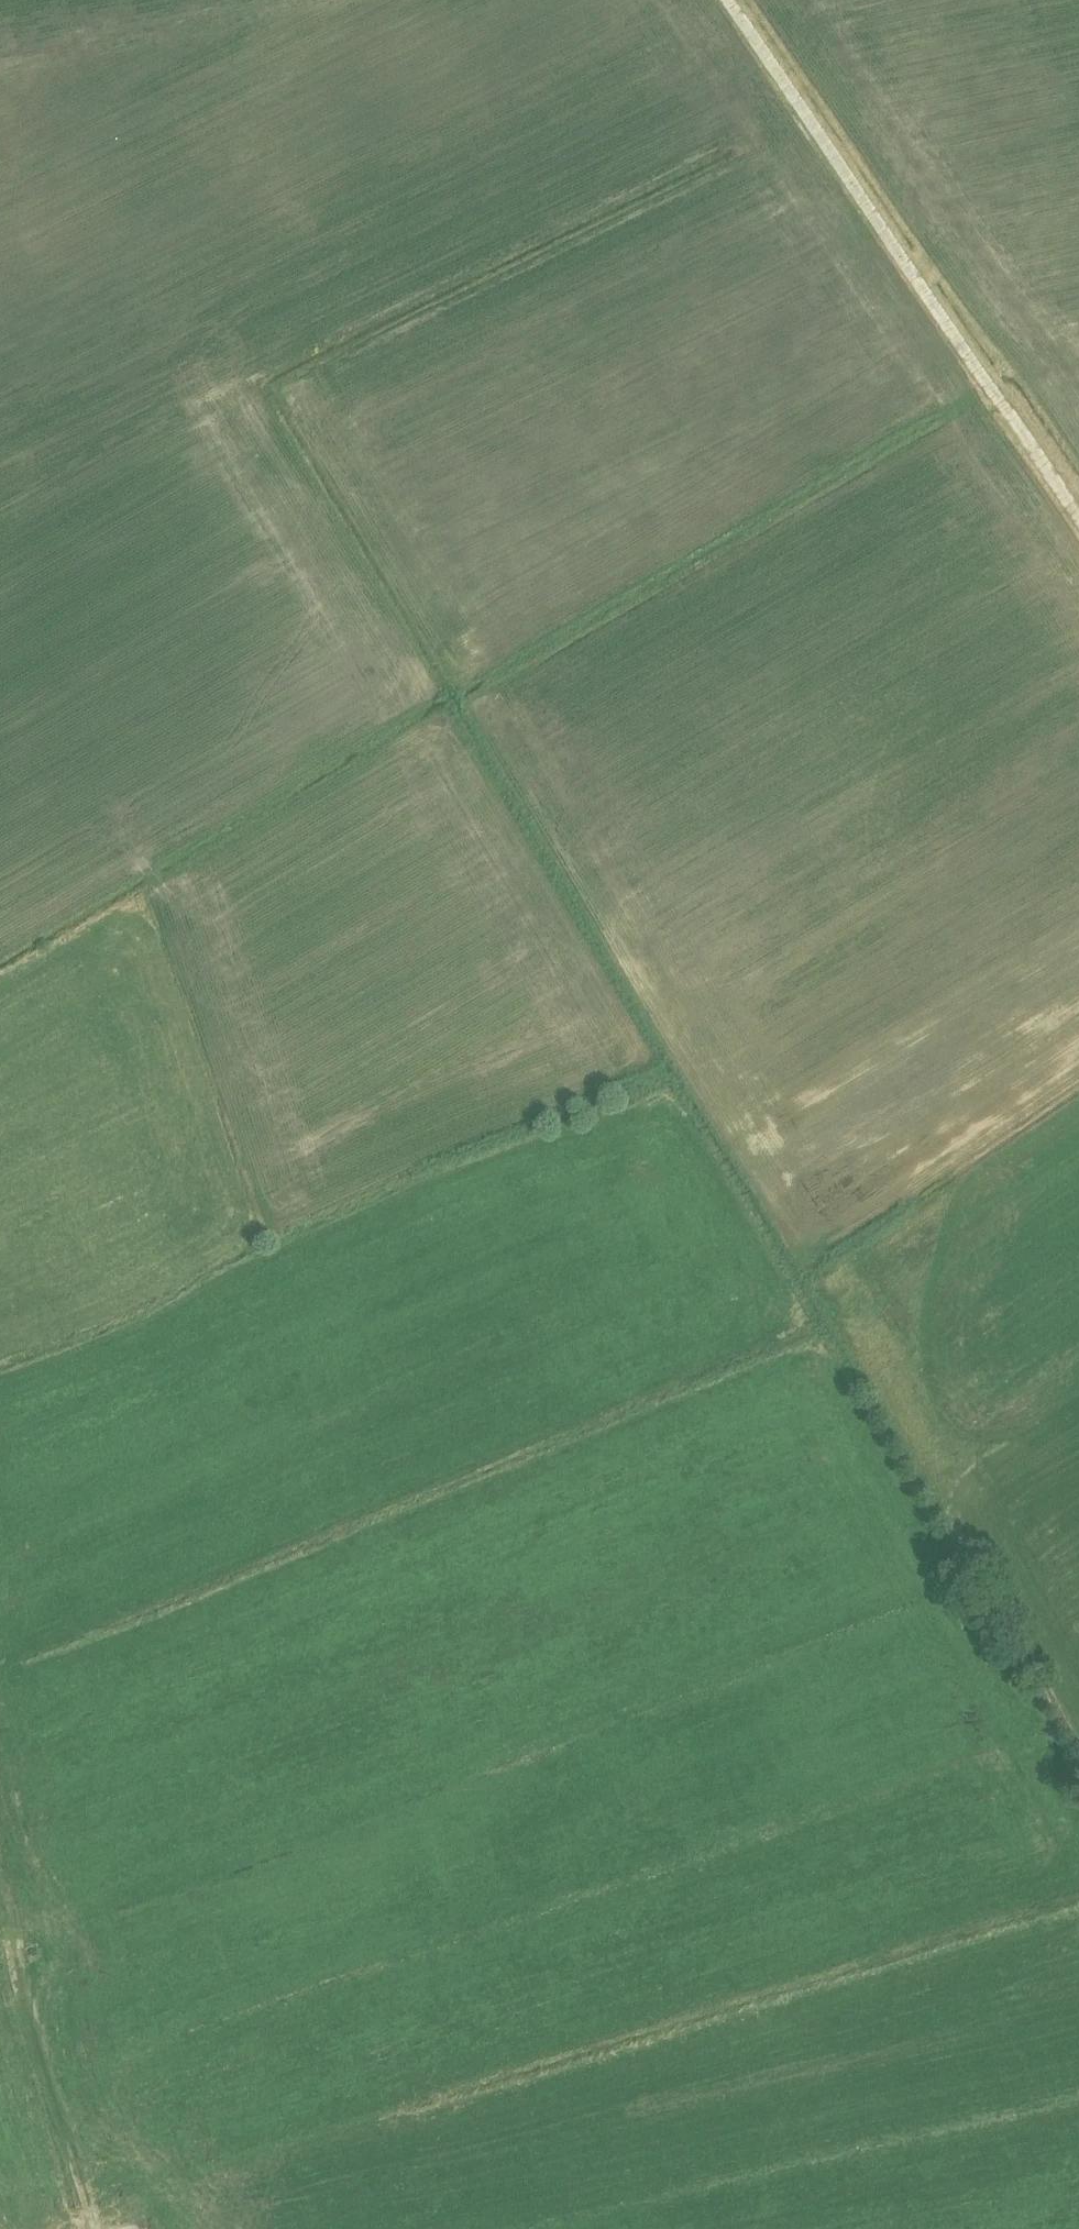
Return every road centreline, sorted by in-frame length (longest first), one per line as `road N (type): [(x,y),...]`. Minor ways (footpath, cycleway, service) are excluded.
road 1 (track): [(1078,514),(730,0)]

